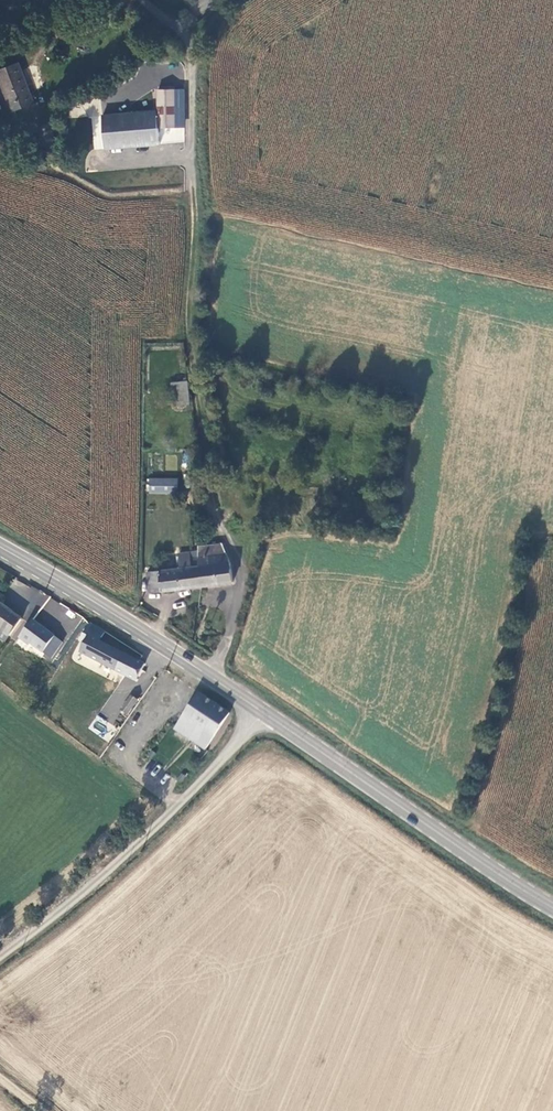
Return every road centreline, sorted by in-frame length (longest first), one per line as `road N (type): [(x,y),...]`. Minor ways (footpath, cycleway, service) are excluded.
road 1 (unclassified): [(262,713),(178,807),(0,954)]
road 2 (secondary): [(552,909),(262,713)]
road 3 (secondary): [(262,713),(0,548)]
road 4 (track): [(195,380),(191,87)]

